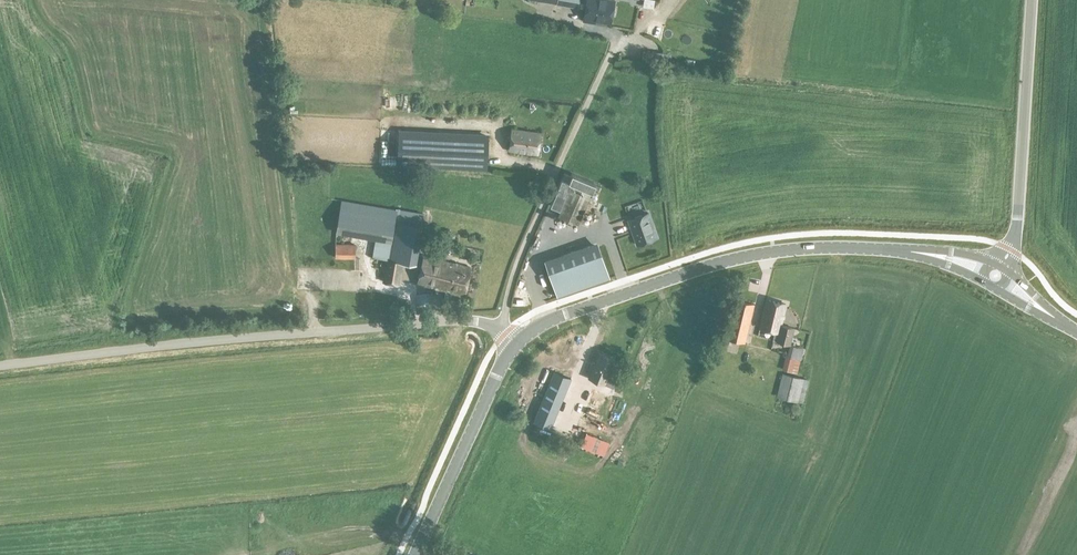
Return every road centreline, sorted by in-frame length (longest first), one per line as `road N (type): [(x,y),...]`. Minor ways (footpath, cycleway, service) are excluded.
road 1 (unclassified): [(0,365),(467,320),(517,340)]
road 2 (tertiary): [(517,340),(552,319),(772,250),(901,248),(952,255),(997,275)]
road 3 (unclassified): [(997,275),(1016,233),(1031,0)]
road 4 (tertiary): [(414,554),(517,340)]

